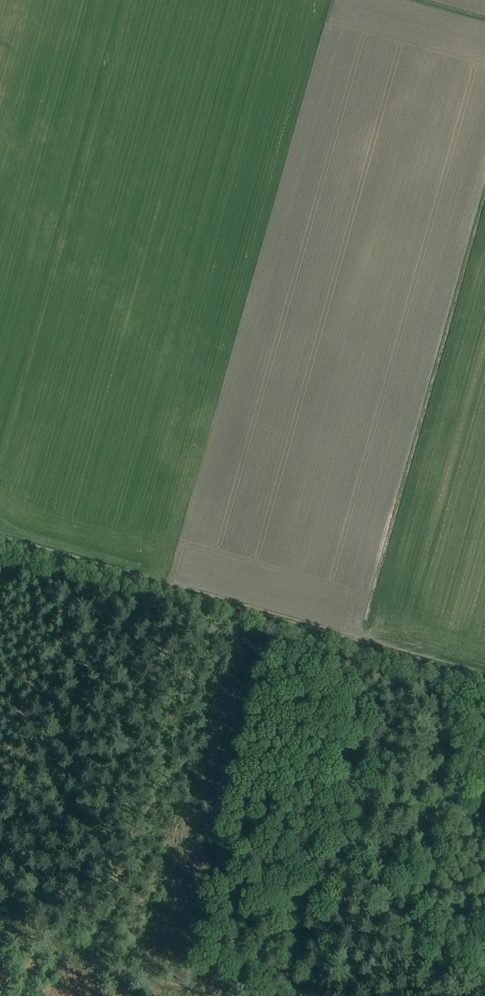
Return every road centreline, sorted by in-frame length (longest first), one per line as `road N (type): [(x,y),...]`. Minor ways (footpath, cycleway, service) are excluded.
road 1 (track): [(0,918),(277,995)]

